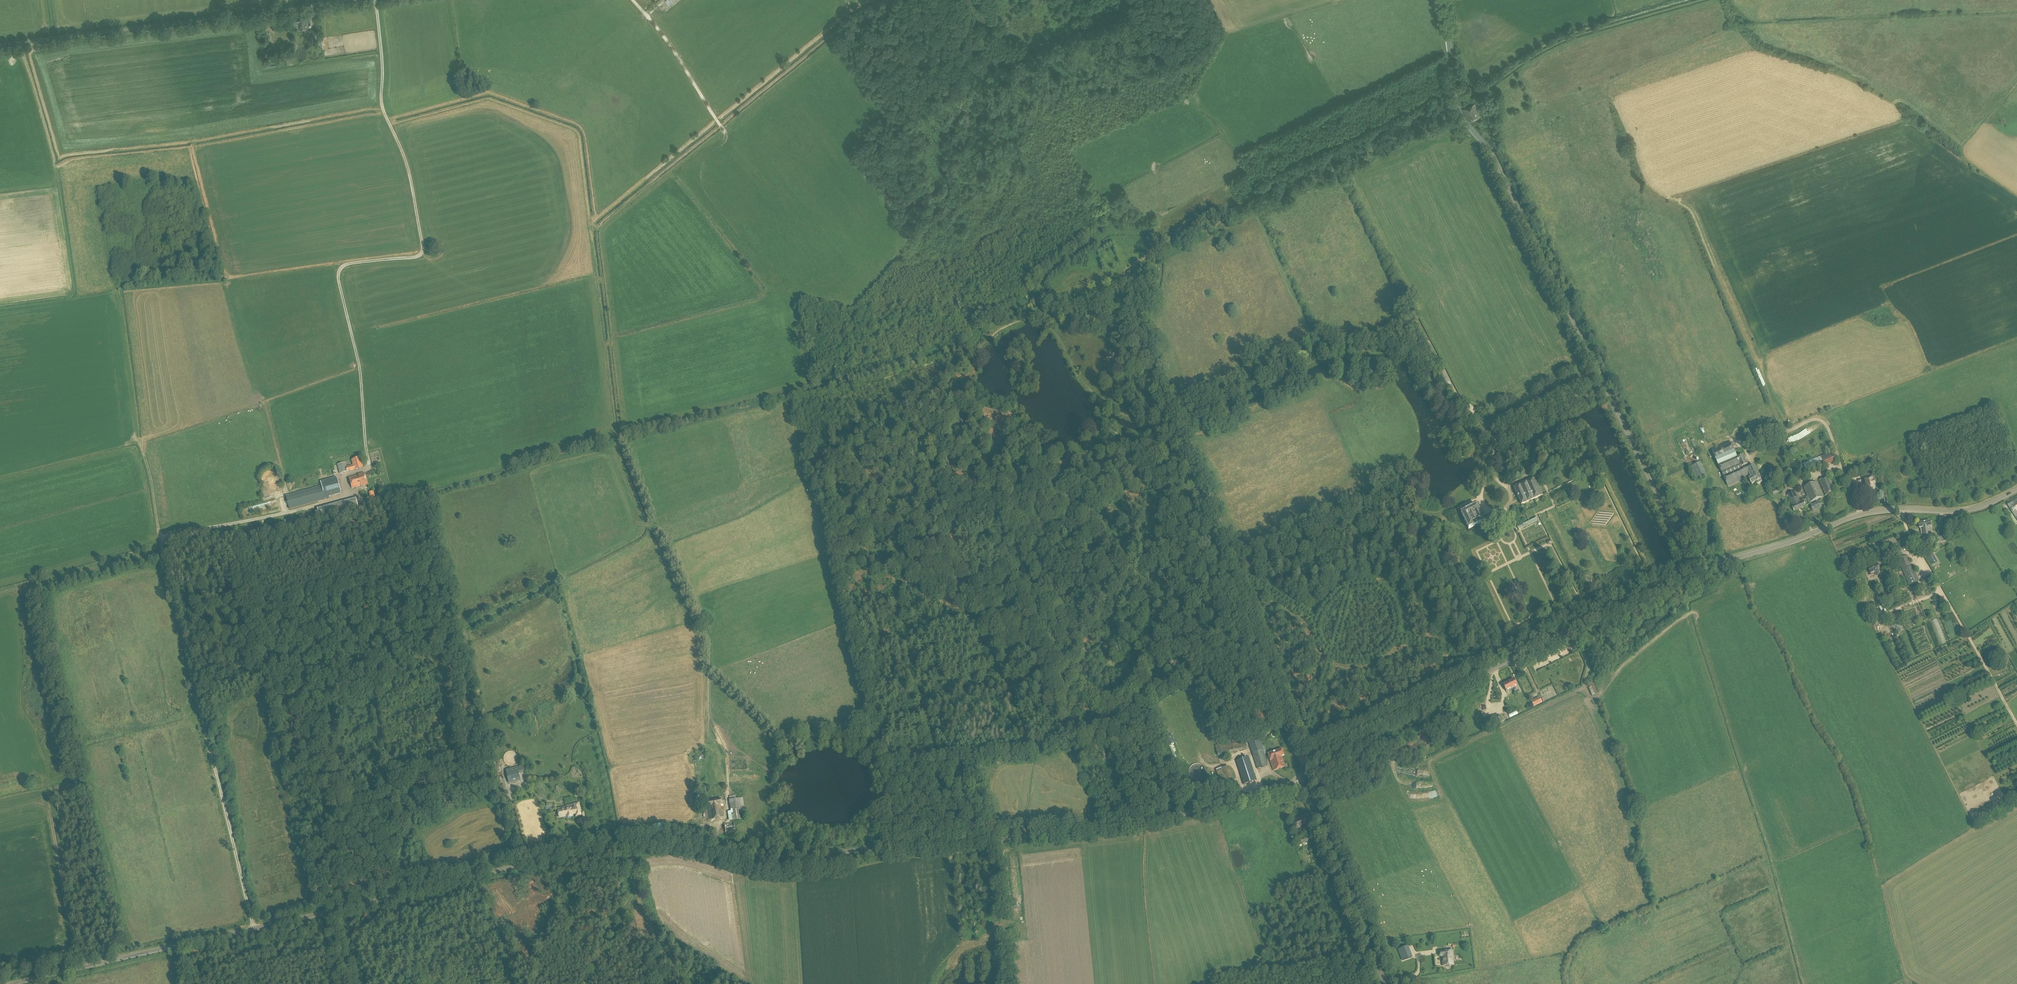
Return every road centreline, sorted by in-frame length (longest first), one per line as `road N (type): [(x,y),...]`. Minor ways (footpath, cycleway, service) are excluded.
road 1 (unclassified): [(17,983),(628,842),(841,854),(1193,814),(1265,796),(1297,779)]
road 2 (track): [(160,536),(349,497),(343,477),(367,467),(360,374),(339,272),(414,258),(422,246),(407,167),(381,106),(376,0)]
road 3 (track): [(111,288),(118,293),(134,437),(150,474),(253,929)]
road 4 (tertiary): [(1692,571),(1491,154),(1456,108),(1438,0)]
road 5 (tertiary): [(1297,779),(1331,746),(1692,571)]
road 6 (track): [(1229,570),(1372,505),(1421,550),(1448,559),(1499,665)]
road 7 (unclassified): [(0,47),(347,0)]
road 8 (tertiary): [(2016,491),(1973,510),(1860,516),(1692,571)]
road 9 (track): [(1706,566),(1724,593),(1658,636),(1594,699),(1572,630)]
road 10 (track): [(1700,0),(1555,45),(1456,108)]
road 11 (track): [(2016,724),(1902,510)]
road 12 (track): [(1250,209),(1456,108)]
road 13 (tertiary): [(1384,983),(1324,822),(1297,779)]
road 14 (track): [(1231,575),(1301,757)]
road 15 (track): [(1770,400),(1785,434),(1810,421),(1828,426),(1860,516)]
road 16 (track): [(1231,575),(1172,420)]

